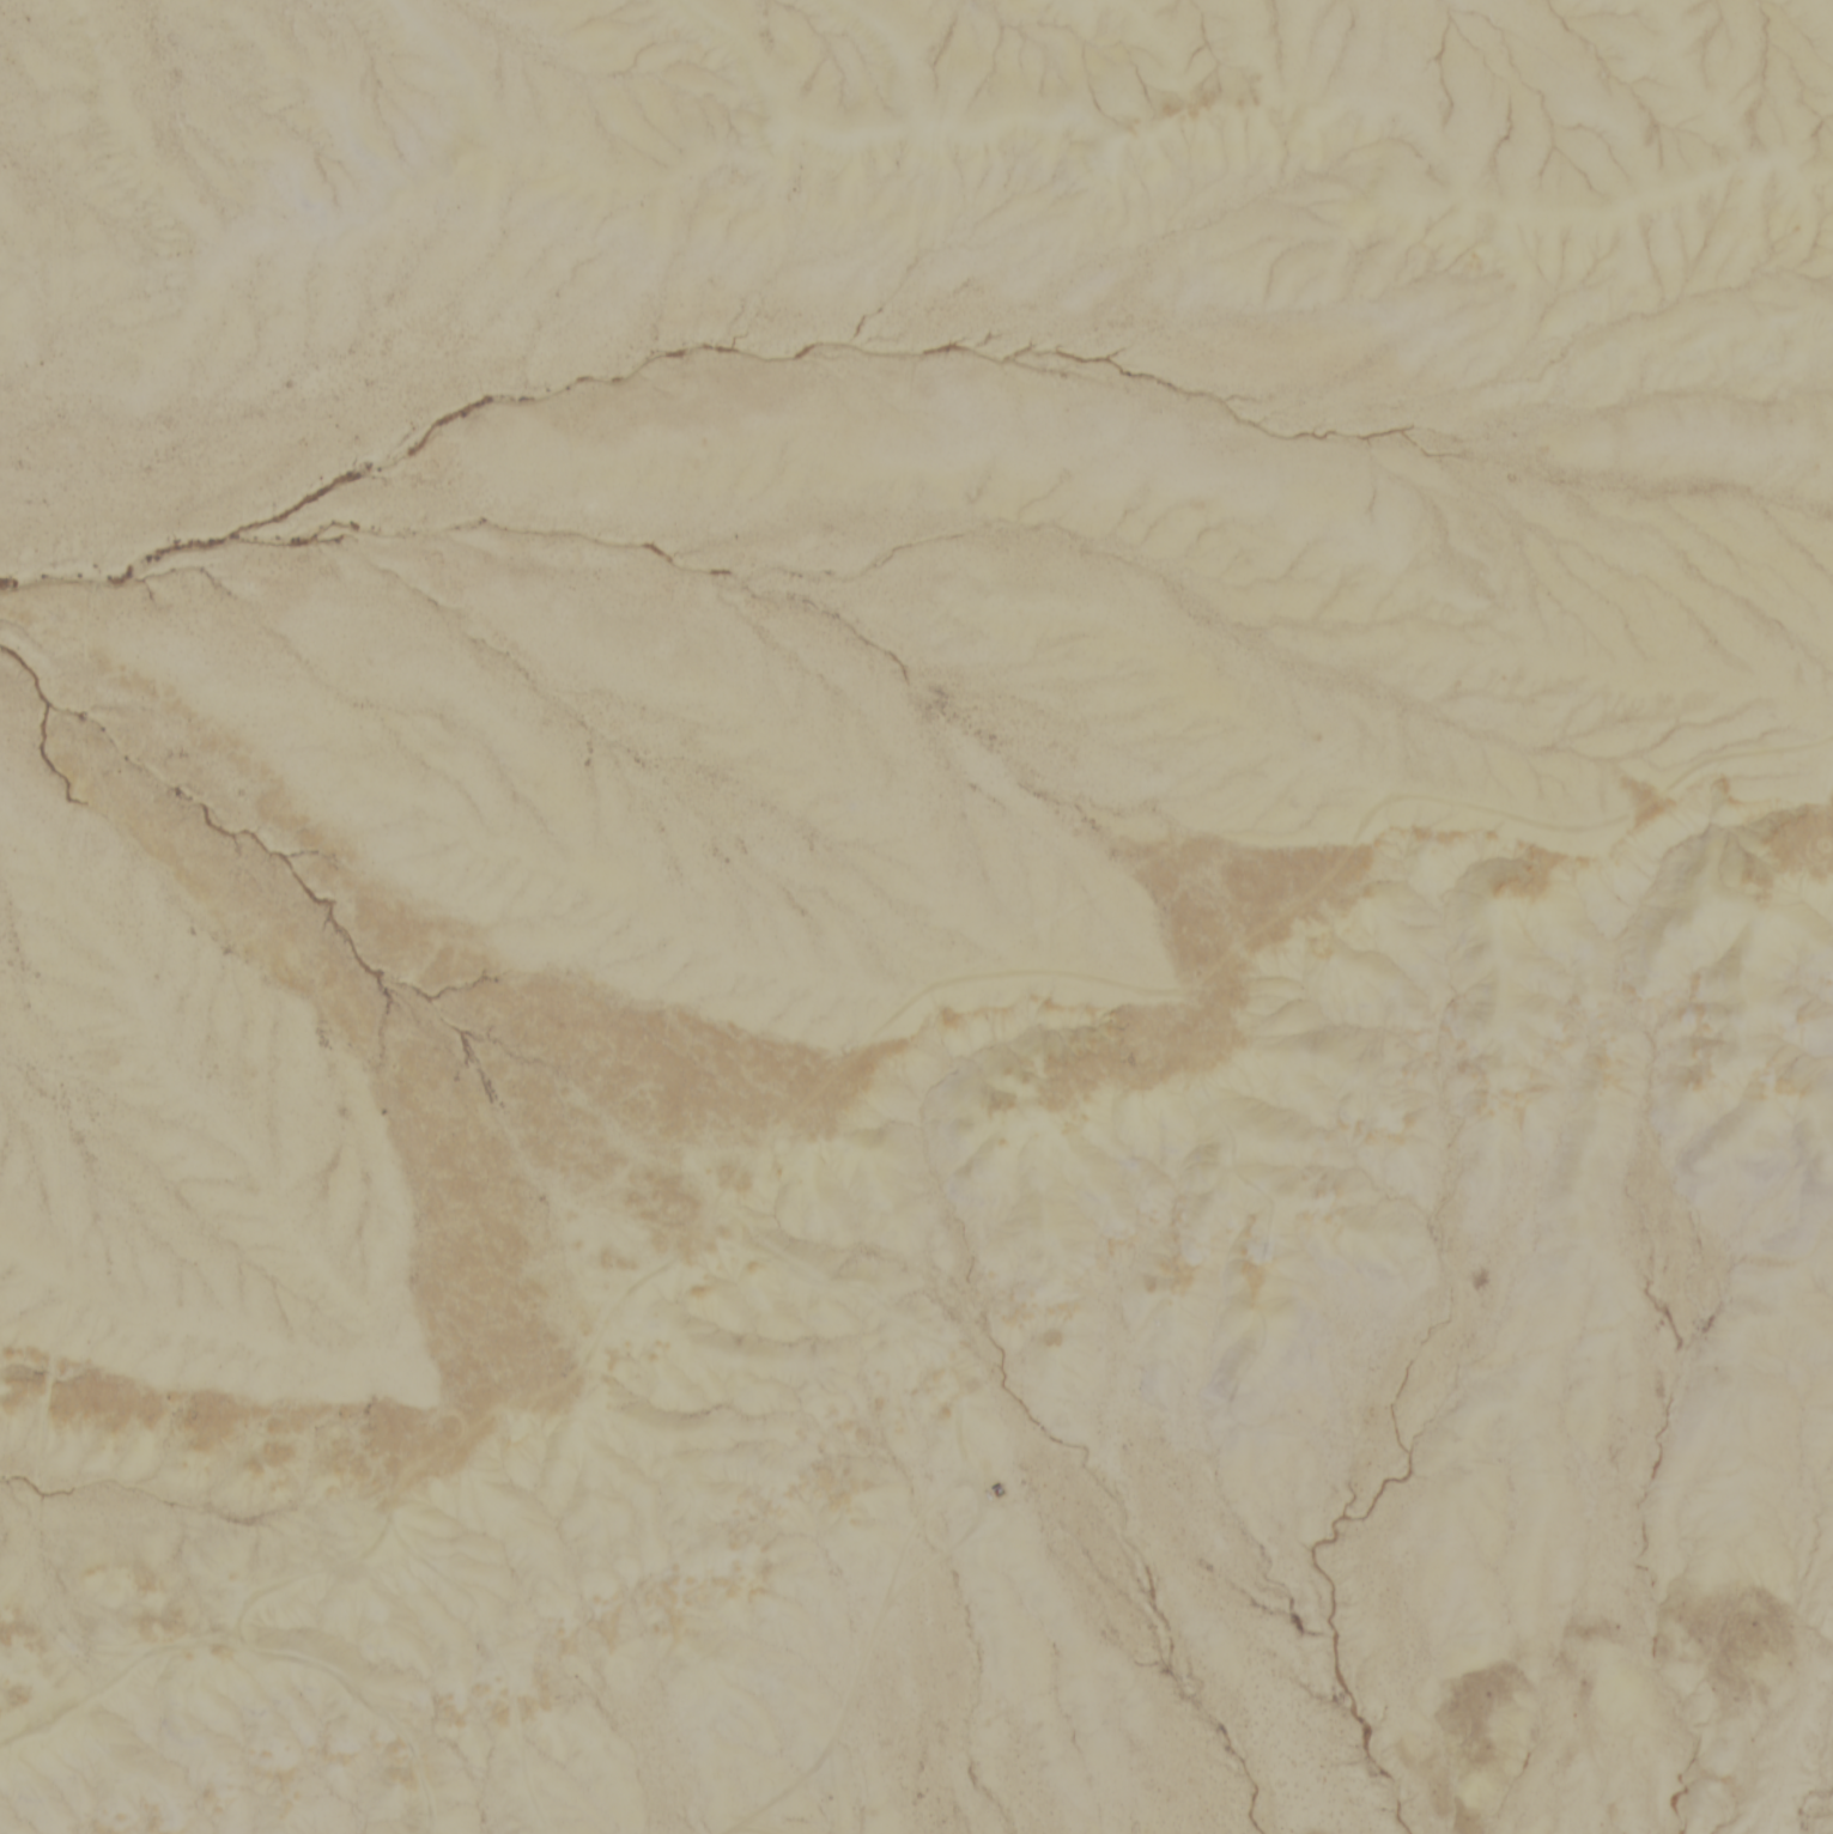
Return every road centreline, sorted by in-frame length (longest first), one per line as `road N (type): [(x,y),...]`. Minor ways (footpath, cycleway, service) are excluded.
road 1 (track): [(303,1833),(254,1596)]

